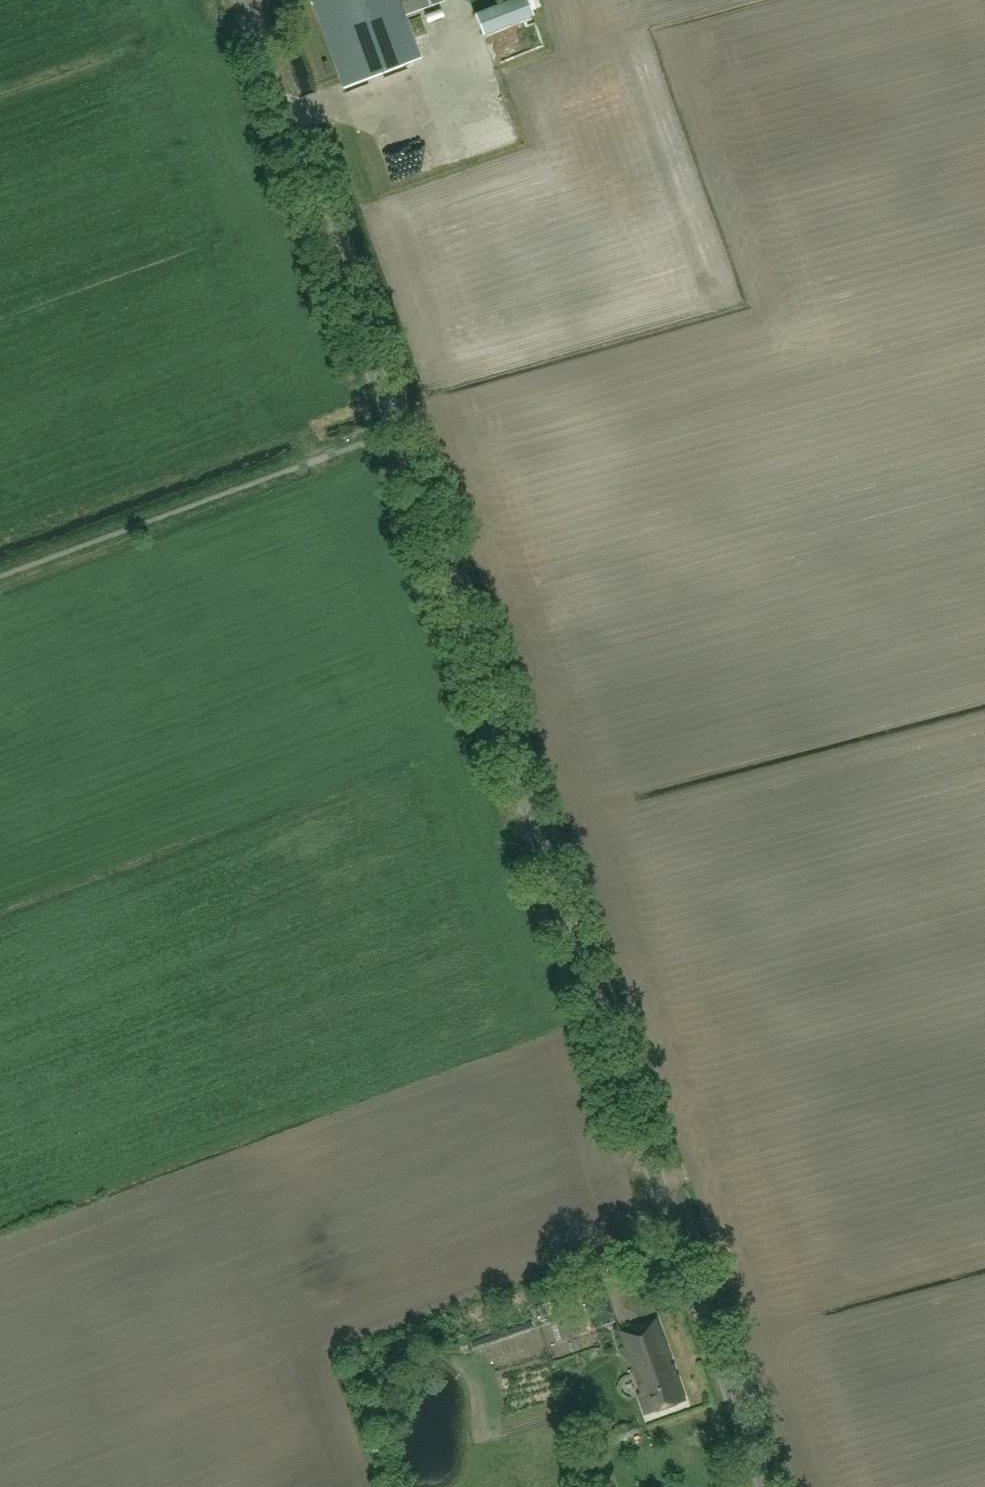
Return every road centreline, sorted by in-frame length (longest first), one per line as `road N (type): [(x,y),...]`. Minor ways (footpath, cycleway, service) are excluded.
road 1 (unclassified): [(767,1486),(241,0)]

